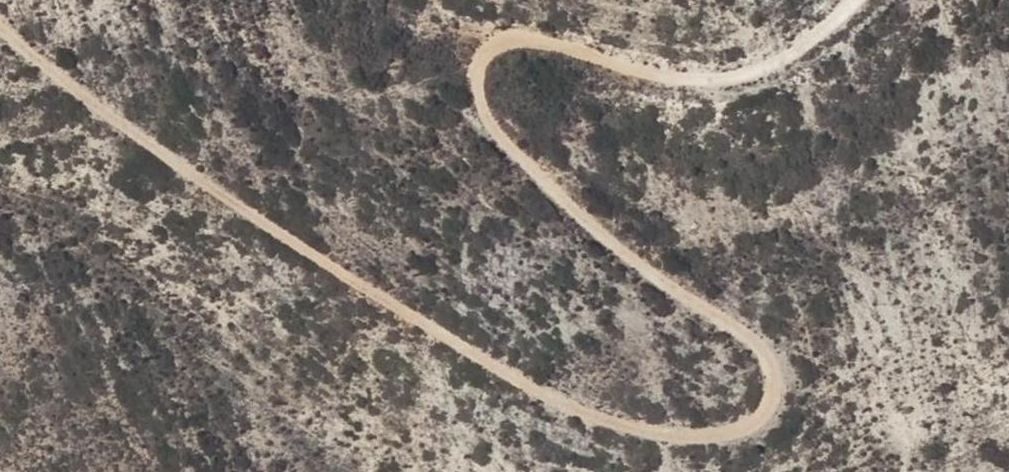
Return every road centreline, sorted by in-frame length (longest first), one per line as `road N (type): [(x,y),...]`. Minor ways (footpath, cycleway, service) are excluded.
road 1 (track): [(0,3),(134,124),(490,360),(673,425),(724,424),(768,399),(788,381),(778,351),(676,295),(539,187),(486,117),(479,58),(502,40),(555,30),(645,60),(743,60),(828,0)]

